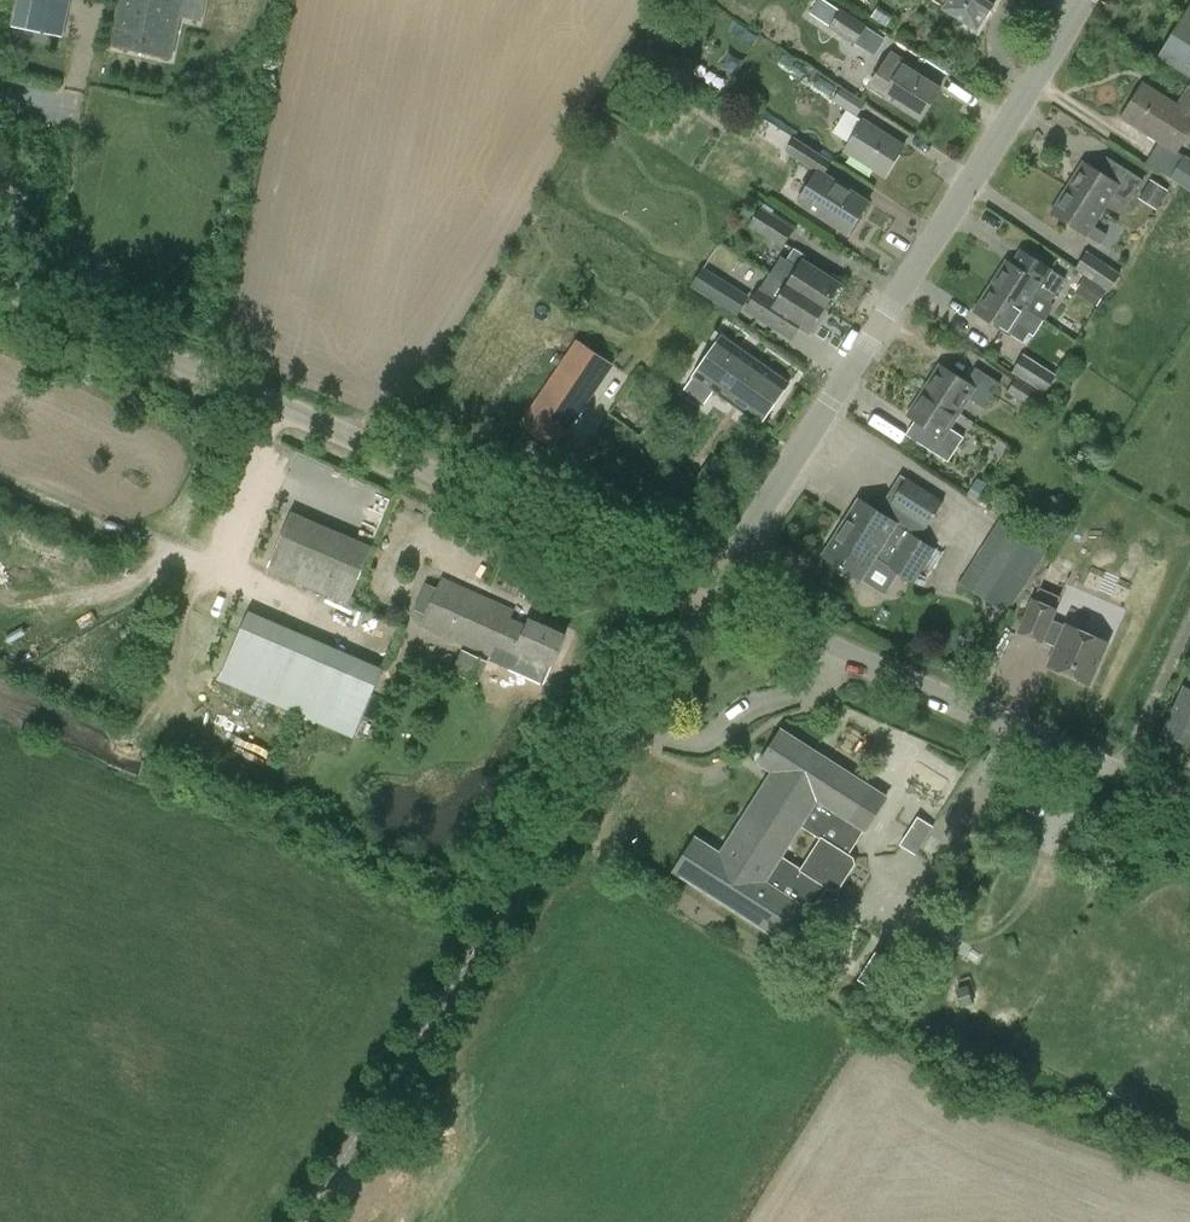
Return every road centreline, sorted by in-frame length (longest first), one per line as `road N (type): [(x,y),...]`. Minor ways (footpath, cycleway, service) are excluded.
road 1 (tertiary): [(705,594),(0,282)]
road 2 (tertiary): [(310,1221),(705,594)]
road 3 (tertiary): [(705,594),(1084,0)]
road 4 (tertiary): [(1189,799),(705,594)]

